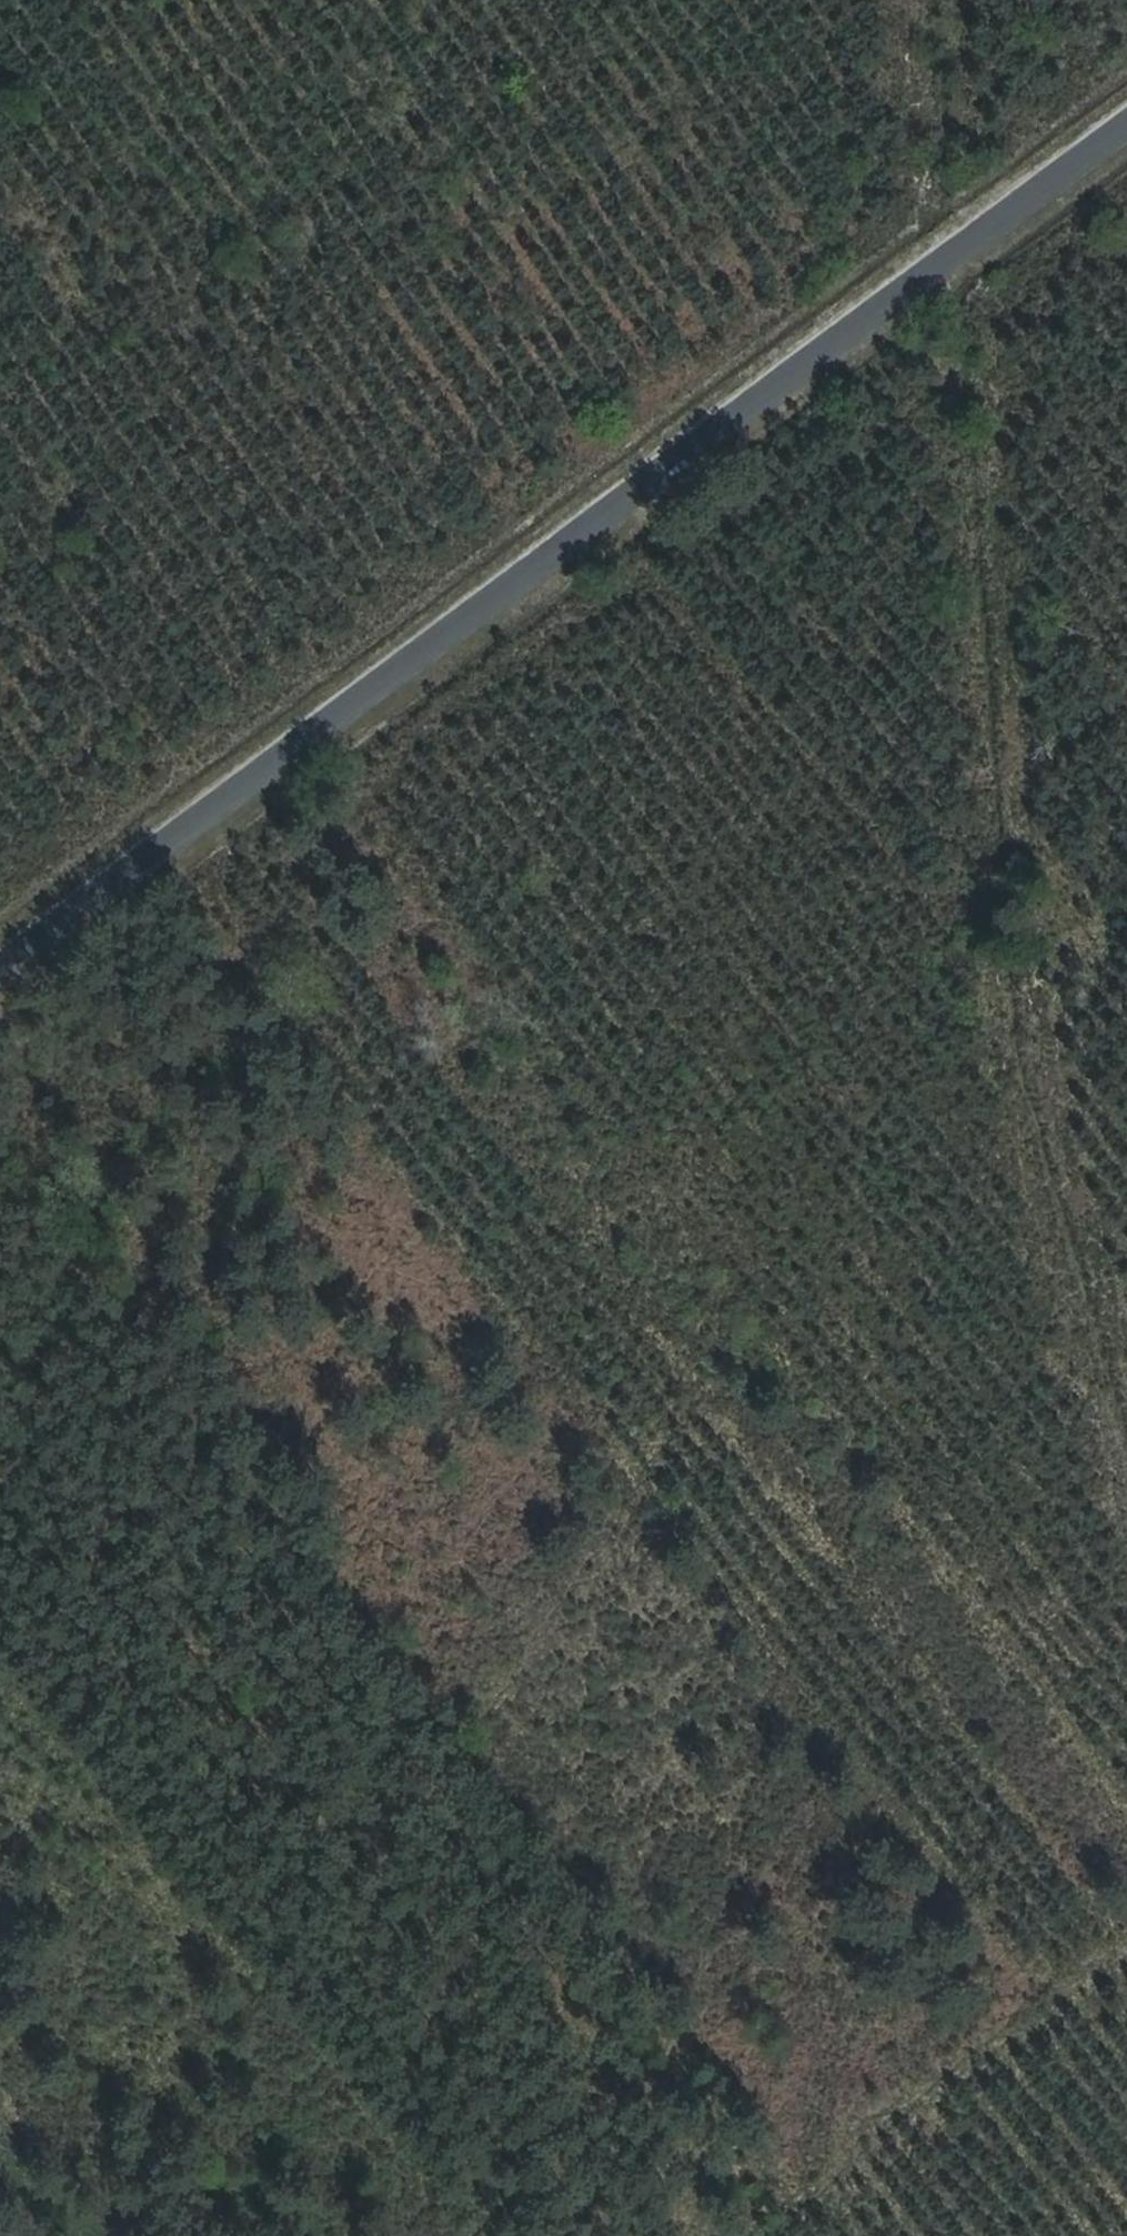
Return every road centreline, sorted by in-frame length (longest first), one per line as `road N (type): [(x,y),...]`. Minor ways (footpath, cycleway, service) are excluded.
road 1 (tertiary): [(0,959),(1126,101)]

